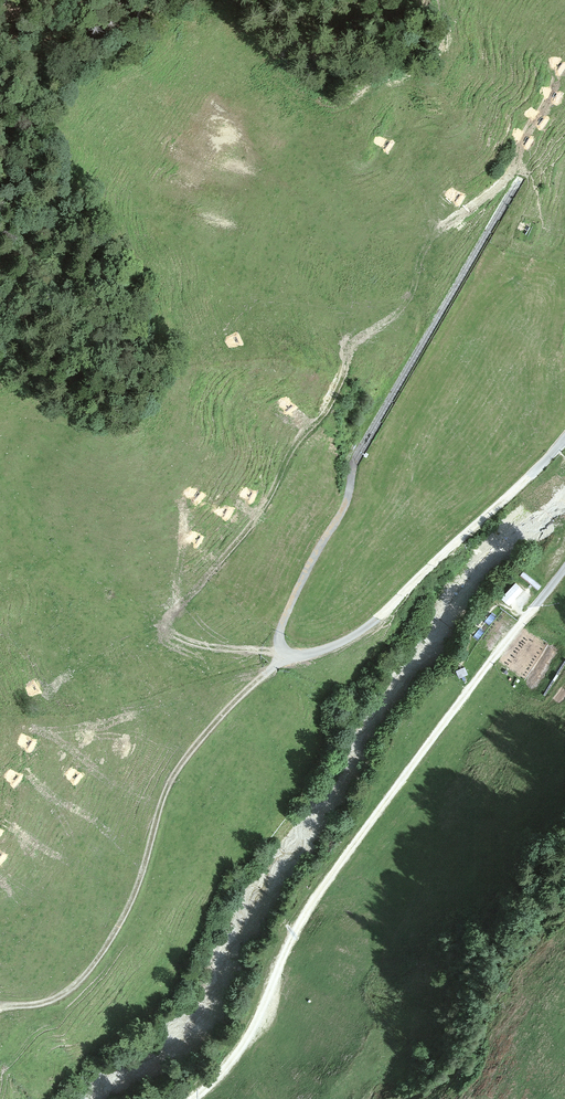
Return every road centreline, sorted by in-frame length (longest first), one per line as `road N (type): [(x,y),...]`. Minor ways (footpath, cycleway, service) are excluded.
road 1 (track): [(194,1098),(243,1045),(312,905),(564,568)]
road 2 (track): [(287,659),(239,698),(176,772),(136,893),(89,971),(50,1001),(0,1008)]
road 3 (track): [(282,652),(188,641),(172,631),(170,618),(260,513),(347,366)]
road 4 (track): [(287,659),(368,626),(564,438)]
road 5 (track): [(287,659),(281,628),(343,511),(354,462)]

